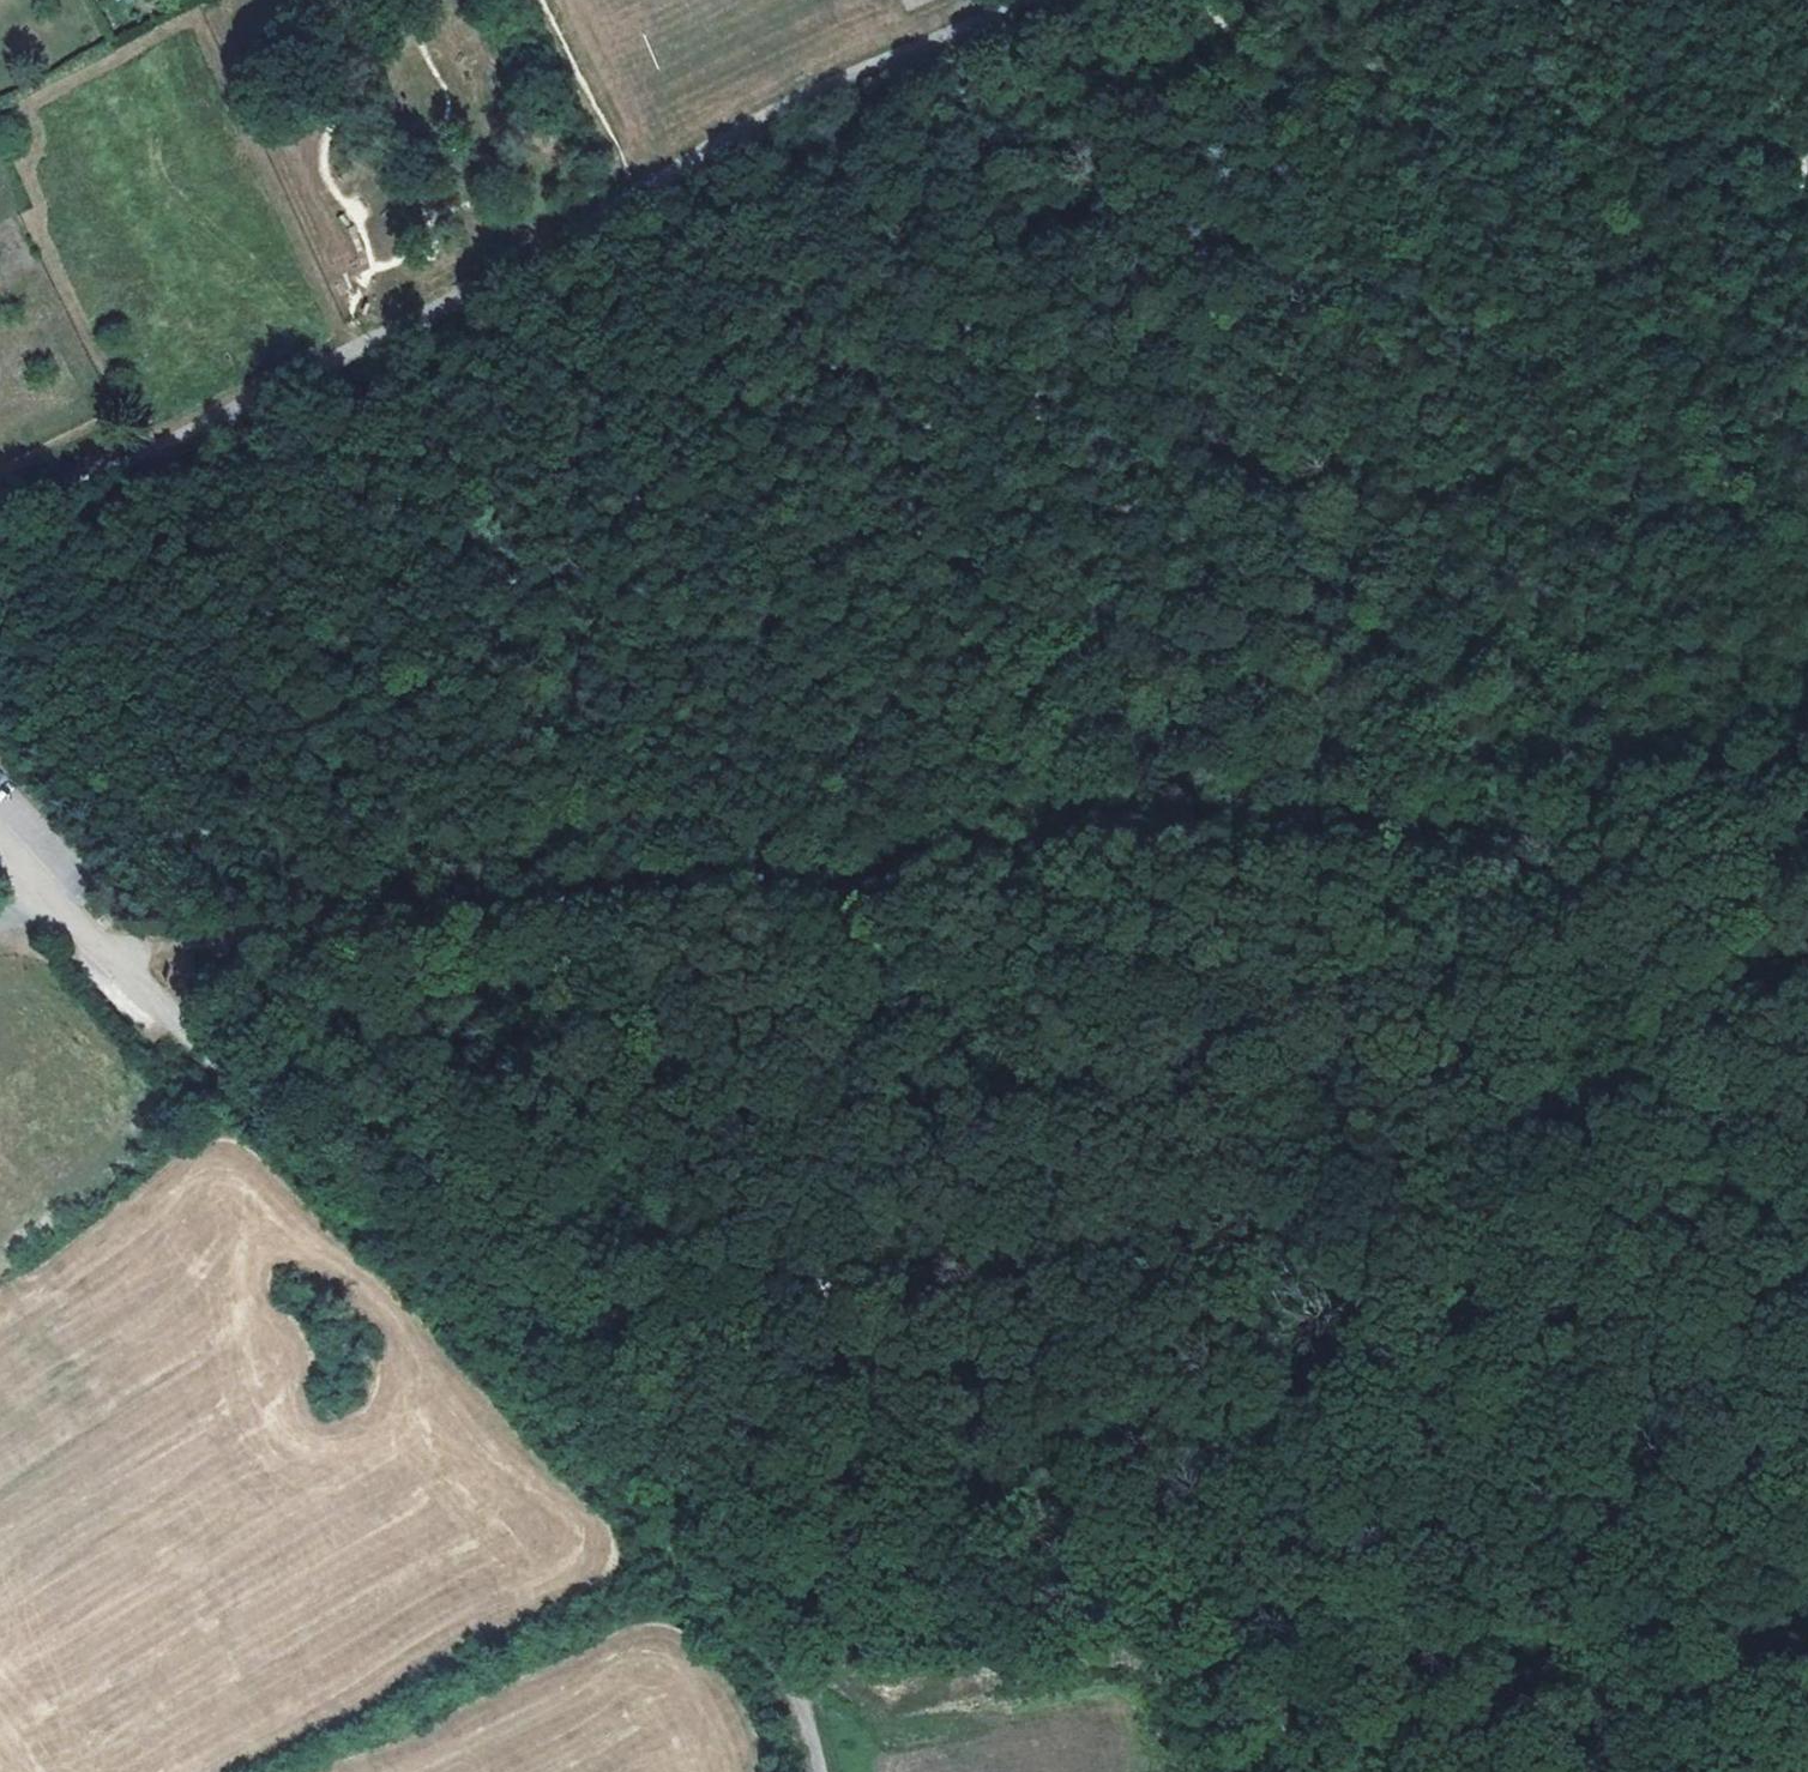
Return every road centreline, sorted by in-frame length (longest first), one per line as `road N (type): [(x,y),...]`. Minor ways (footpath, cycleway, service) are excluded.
road 1 (unclassified): [(53,893),(312,1156),(732,1617),(778,1677),(814,1771)]
road 2 (track): [(1218,0),(1252,43),(1284,63),(1393,72),(1408,85),(1398,120),(1745,151),(1790,147),(1807,162)]
road 3 (track): [(1807,178),(1636,485),(1638,520),(1678,523),(1775,469),(1807,465)]

